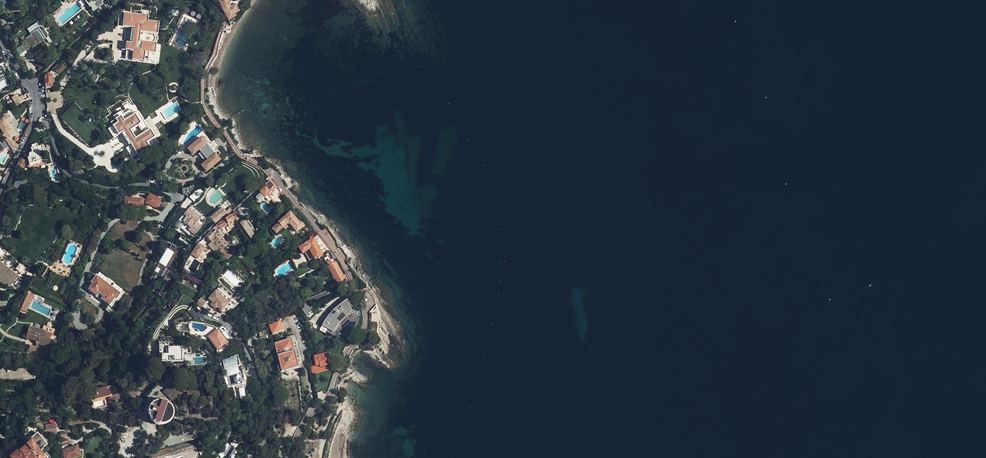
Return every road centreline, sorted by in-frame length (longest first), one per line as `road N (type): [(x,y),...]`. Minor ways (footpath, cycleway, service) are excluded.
road 1 (residential): [(0,193),(37,110),(0,40)]

